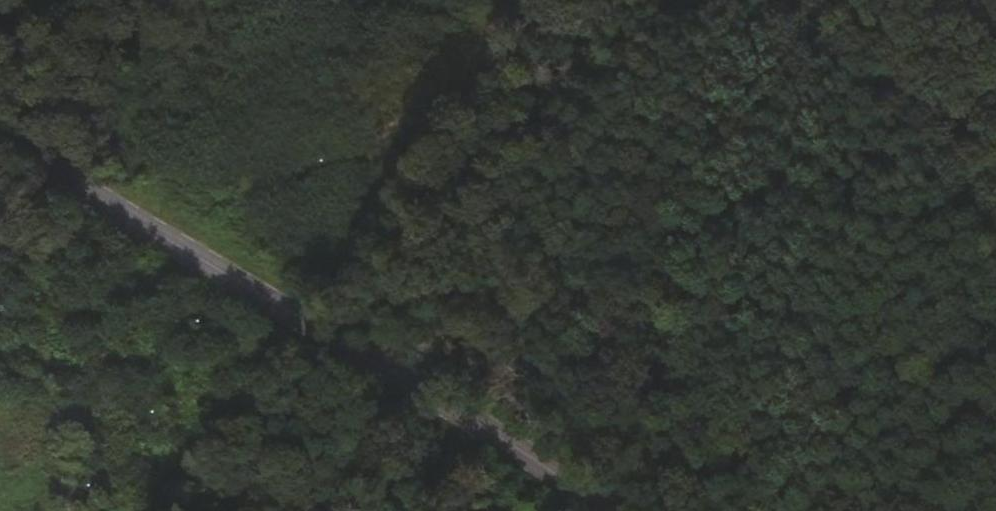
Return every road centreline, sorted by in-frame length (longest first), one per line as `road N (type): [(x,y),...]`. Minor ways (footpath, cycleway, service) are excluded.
road 1 (secondary): [(0,138),(630,510)]
road 2 (track): [(337,338),(354,316),(498,232),(524,208),(553,158),(565,44),(608,20),(625,0)]
road 3 (track): [(565,44),(511,21),(414,0)]

